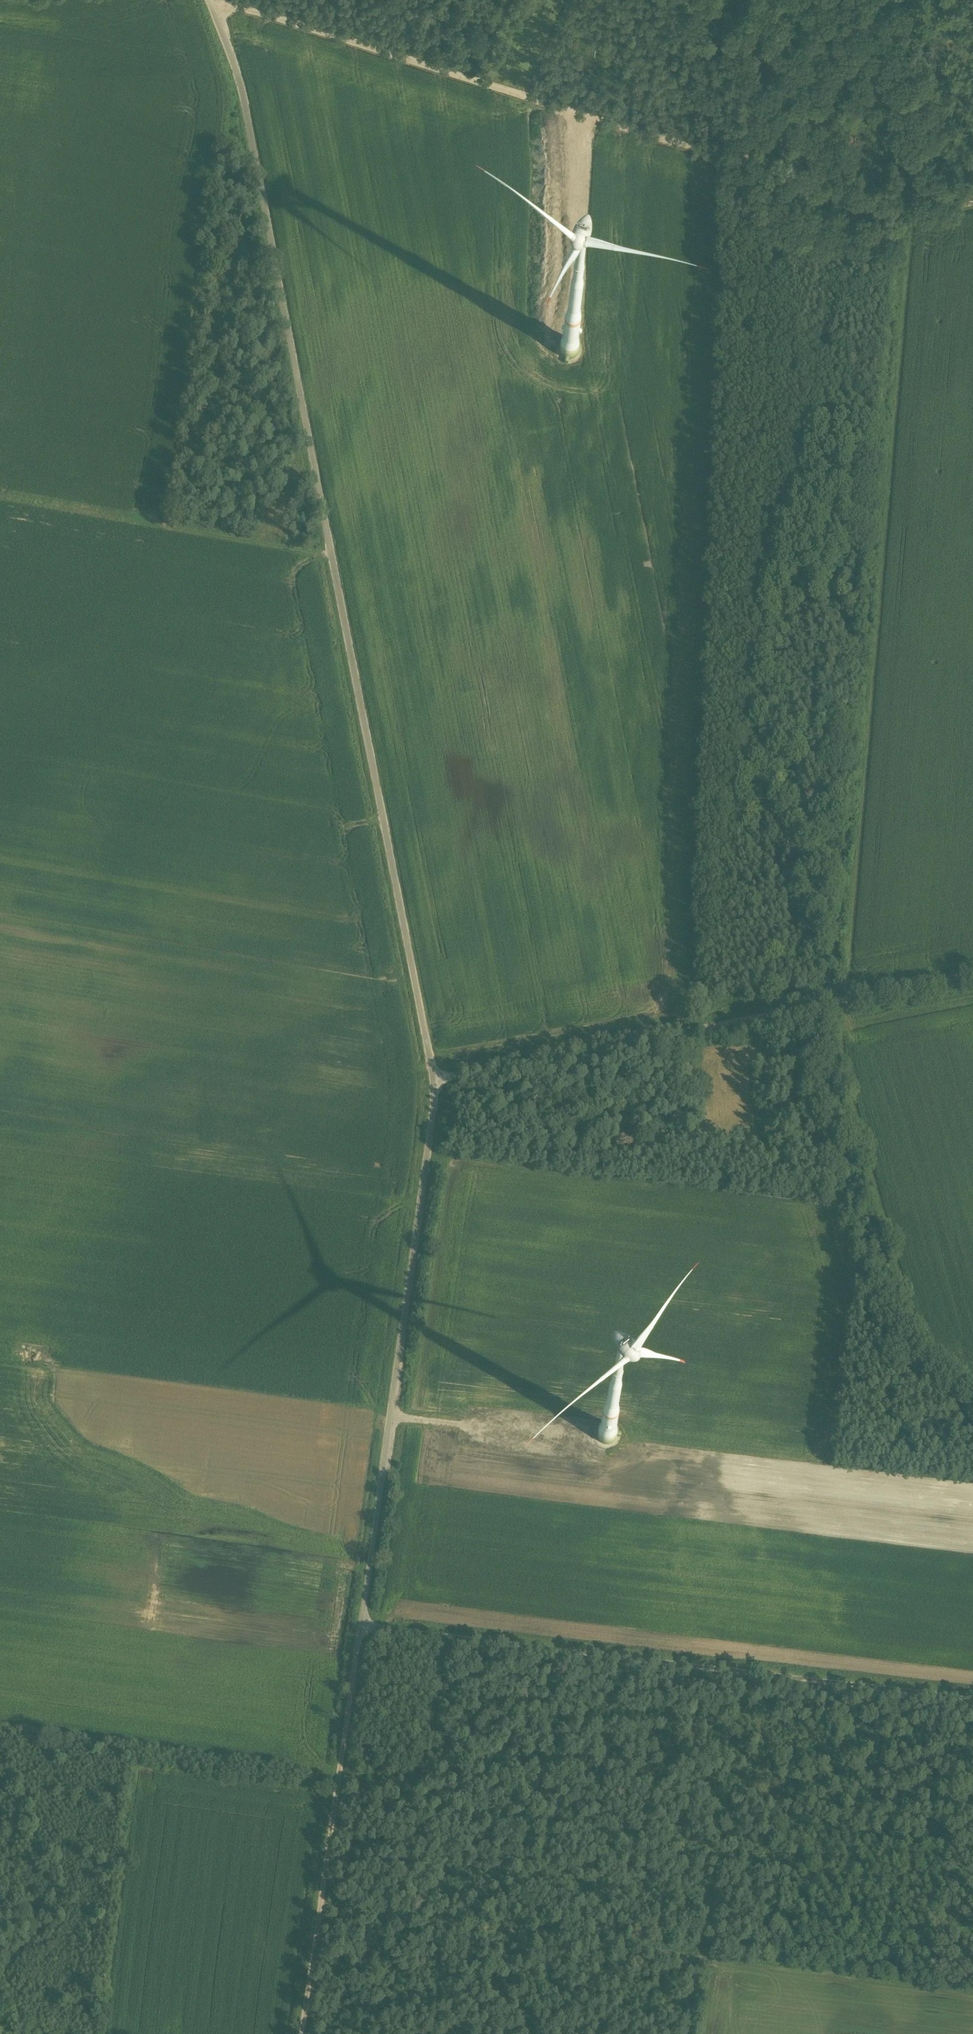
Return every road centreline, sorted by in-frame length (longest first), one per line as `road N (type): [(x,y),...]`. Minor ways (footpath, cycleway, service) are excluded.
road 1 (unclassified): [(211,0),(251,106),(434,1086)]
road 2 (track): [(972,1699),(360,1624),(304,2033)]
road 3 (track): [(211,0),(880,205),(932,210),(972,202)]
road 4 (unclassified): [(434,1086),(972,978)]
road 5 (unclassified): [(434,1086),(360,1624)]

